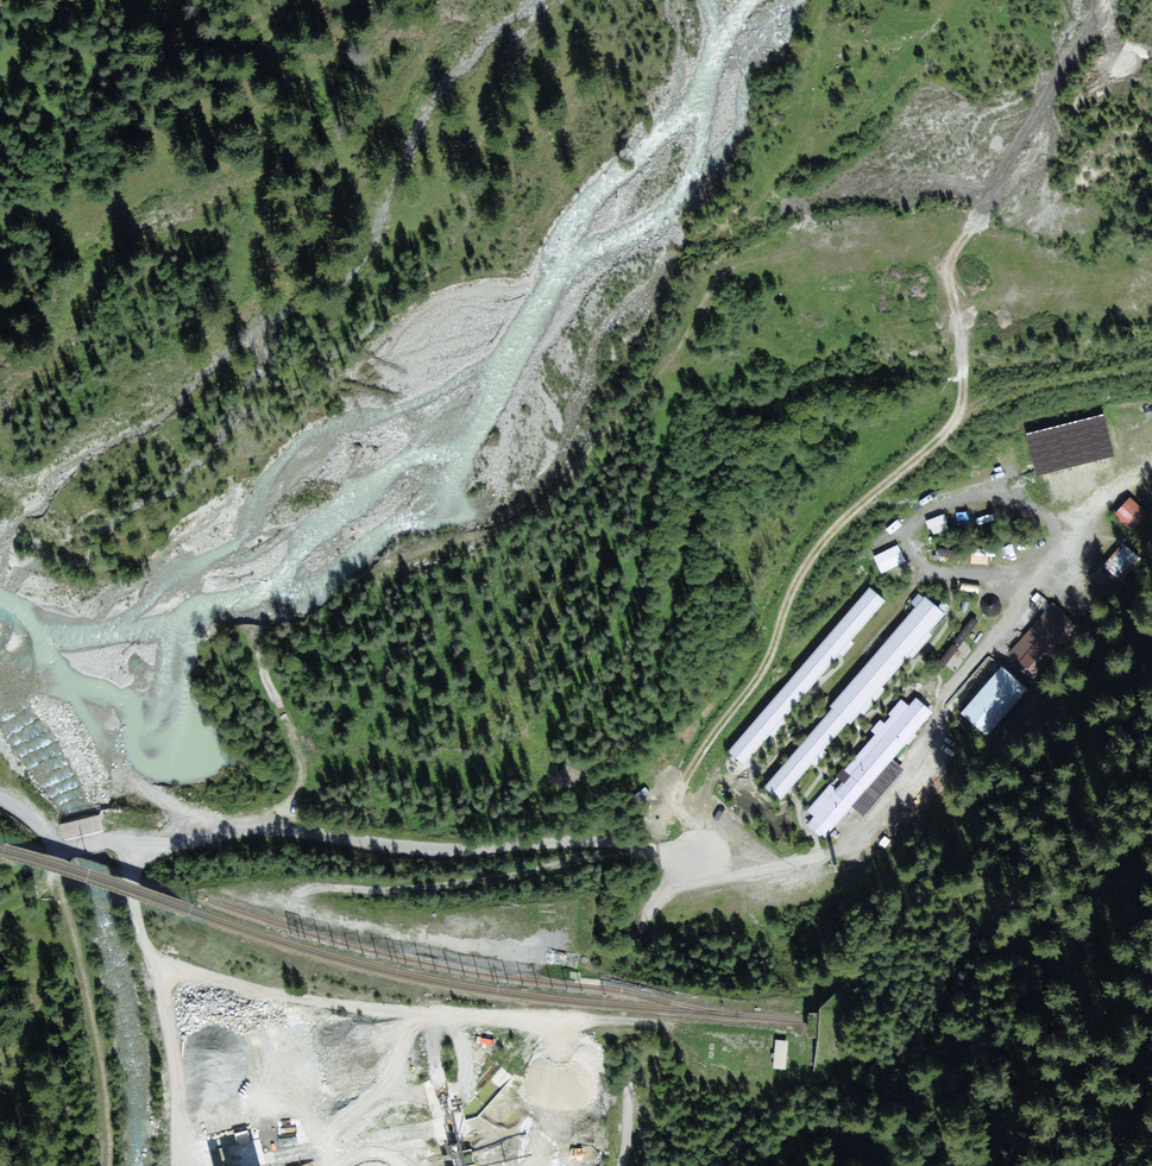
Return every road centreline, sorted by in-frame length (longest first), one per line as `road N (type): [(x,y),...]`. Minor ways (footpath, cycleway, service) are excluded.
road 1 (track): [(675,359),(716,281),(749,260),(892,238),(933,246),(979,296),(971,367),(950,421),(817,532),(752,671),(677,782),(672,855)]
road 2 (track): [(514,959),(320,920),(301,901),(313,890),(445,886),(655,850)]
road 3 (track): [(110,422),(238,216),(316,4)]
road 4 (unclassified): [(655,850),(597,842),(437,851),(300,830),(242,832)]
road 5 (unclassified): [(622,1165),(641,928),(670,890),(716,877)]
road 6 (track): [(242,832),(274,816),(301,783),(259,625)]
road 7 (unclassified): [(51,846),(242,832)]
road 8 (track): [(979,296),(1120,282),(1151,270)]
road 9 (track): [(110,422),(35,484),(0,487)]

